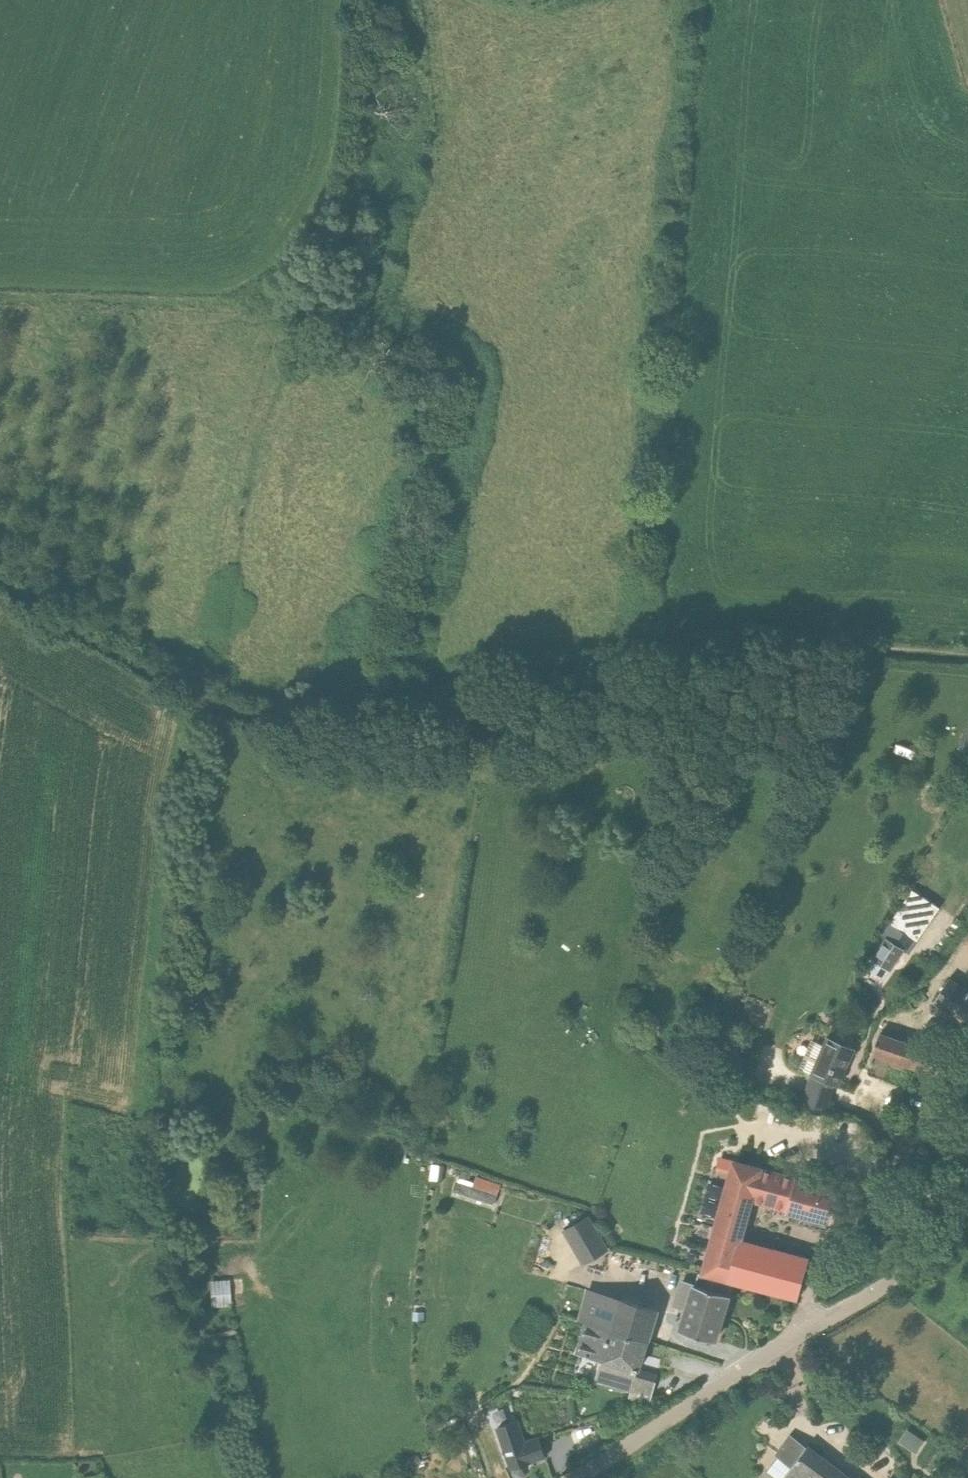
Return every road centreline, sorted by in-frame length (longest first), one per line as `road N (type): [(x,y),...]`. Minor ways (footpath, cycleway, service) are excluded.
road 1 (track): [(0,581),(180,689),(269,723),(419,712),(706,656),(869,649),(967,657)]
road 2 (unclassified): [(580,1477),(909,1267),(967,1210)]
road 3 (track): [(796,1335),(829,1257),(967,1074)]

